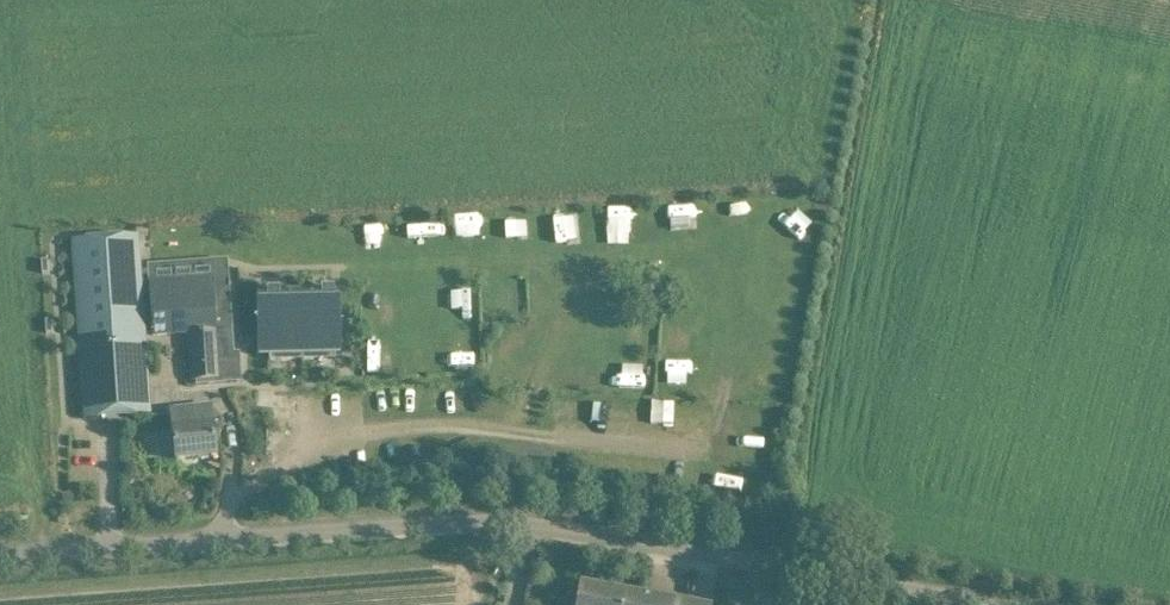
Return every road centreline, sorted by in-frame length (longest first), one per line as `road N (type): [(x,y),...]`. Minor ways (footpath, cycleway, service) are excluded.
road 1 (unclassified): [(977,604),(615,530),(489,519),(0,556)]

